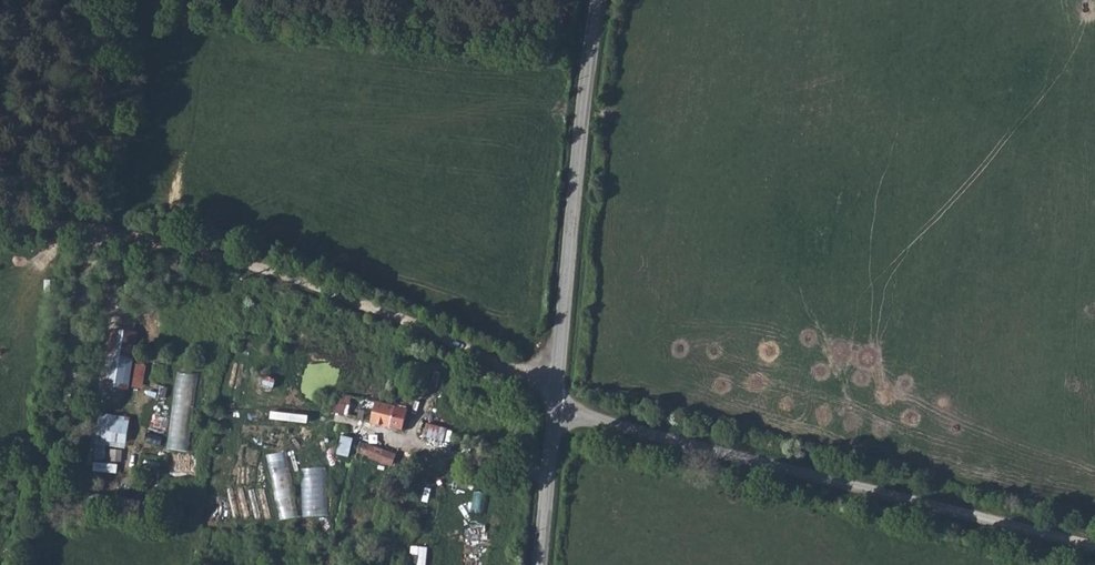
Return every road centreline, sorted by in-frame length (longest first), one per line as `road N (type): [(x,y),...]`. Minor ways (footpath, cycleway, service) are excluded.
road 1 (unclassified): [(0,225),(84,229),(169,246),(412,329),(557,393)]
road 2 (unclassified): [(1094,548),(555,411)]
road 3 (tertiary): [(557,393),(599,0)]
road 4 (tertiary): [(538,564),(555,411)]

